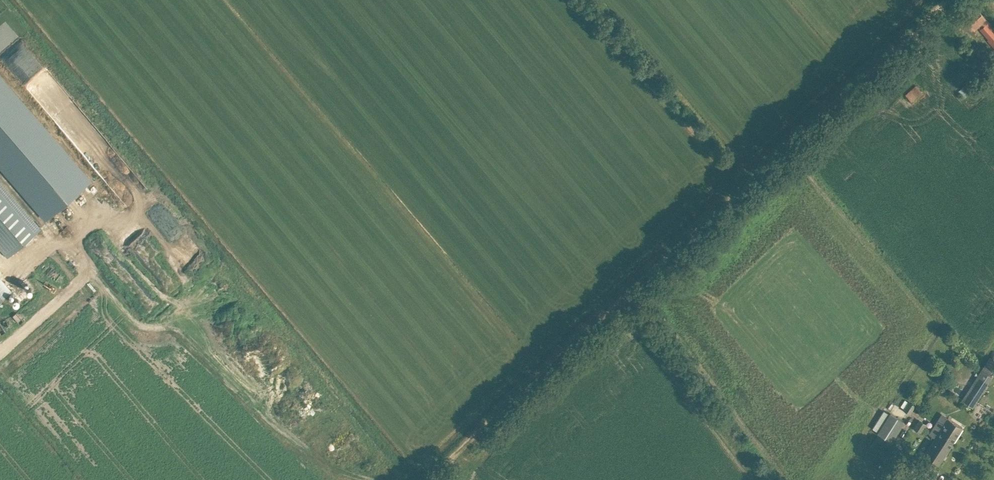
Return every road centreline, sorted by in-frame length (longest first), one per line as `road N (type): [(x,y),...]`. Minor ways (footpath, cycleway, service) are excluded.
road 1 (track): [(426,479),(923,16)]

